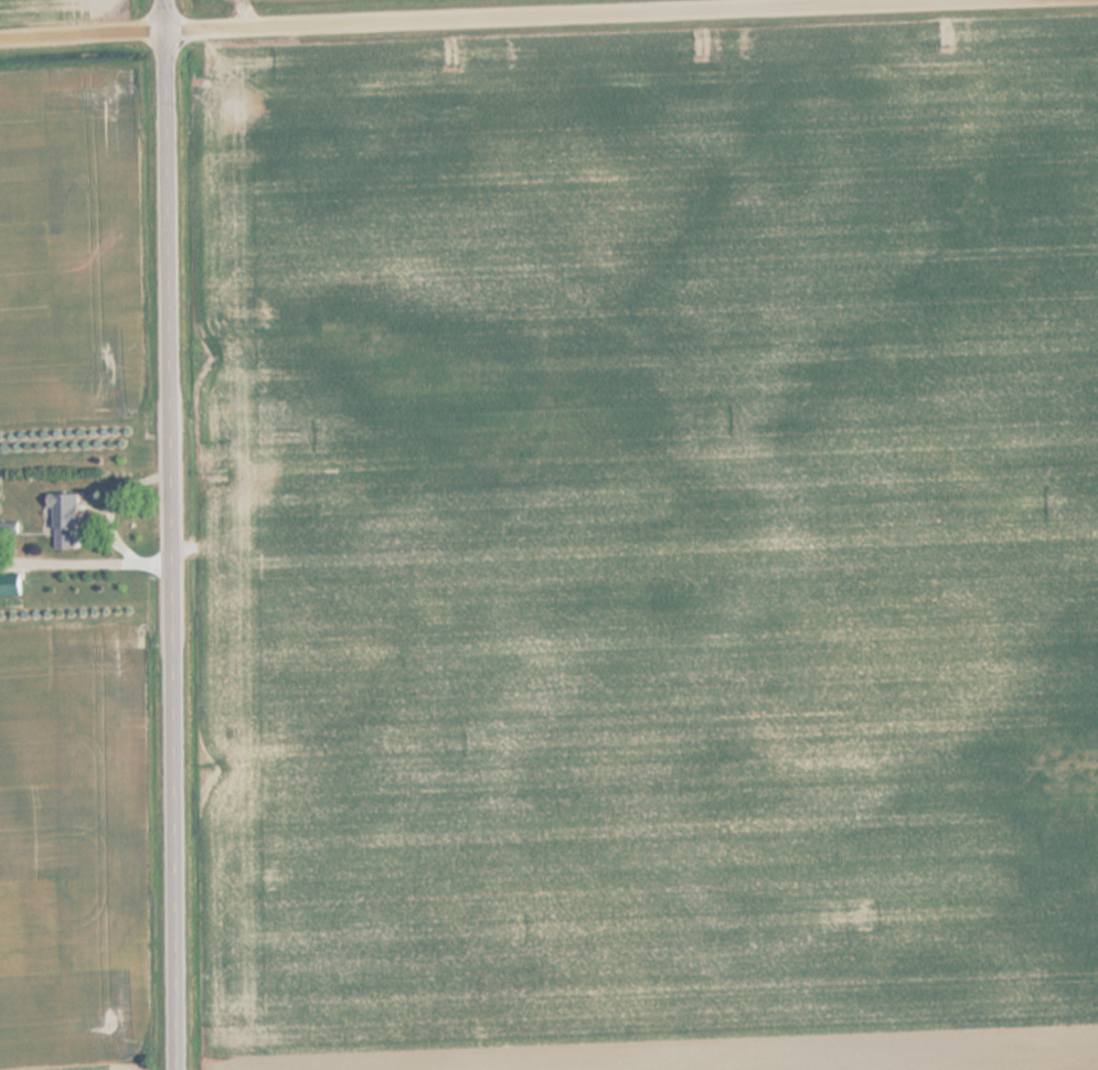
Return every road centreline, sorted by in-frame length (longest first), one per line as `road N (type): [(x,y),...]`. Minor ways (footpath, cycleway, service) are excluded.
road 1 (residential): [(180,1069),(170,0)]

